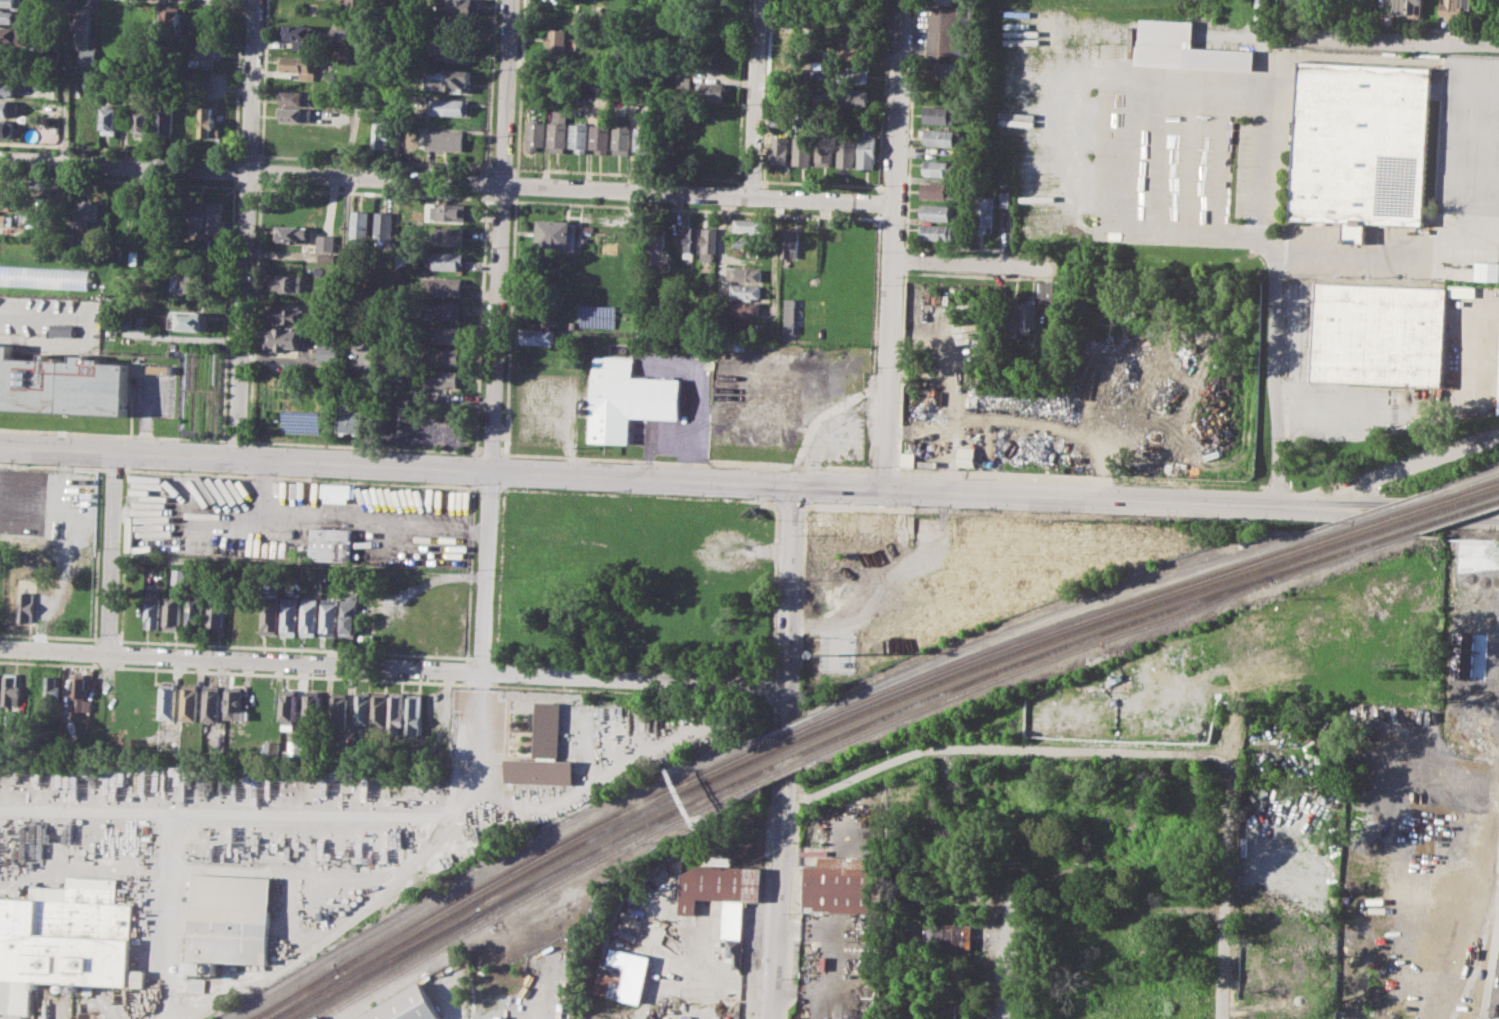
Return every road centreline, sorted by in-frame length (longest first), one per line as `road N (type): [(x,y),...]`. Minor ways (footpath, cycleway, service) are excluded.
road 1 (residential): [(0,160),(892,201)]
road 2 (secondary): [(0,446),(795,482)]
road 3 (residential): [(0,646),(786,688)]
road 4 (residential): [(512,0),(482,671)]
road 5 (residential): [(898,0),(884,486)]
road 6 (residential): [(782,808),(930,748),(1221,754),(1231,773)]
road 7 (residential): [(252,0),(238,457)]
road 8 (secondary): [(884,486),(1298,504)]
road 9 (residential): [(1498,44),(1202,31)]
road 10 (residential): [(1231,773),(1220,1018)]
road 11 (tertiary): [(795,482),(784,726)]
road 12 (tertiary): [(783,778),(775,1018)]
road 13 (residential): [(1498,434),(1298,504)]
road 14 (residential): [(118,451),(108,652)]
road 15 (residential): [(761,0),(750,195)]
road 16 (residential): [(890,261),(1050,269)]
road 17 (residential): [(998,896),(994,1018)]

